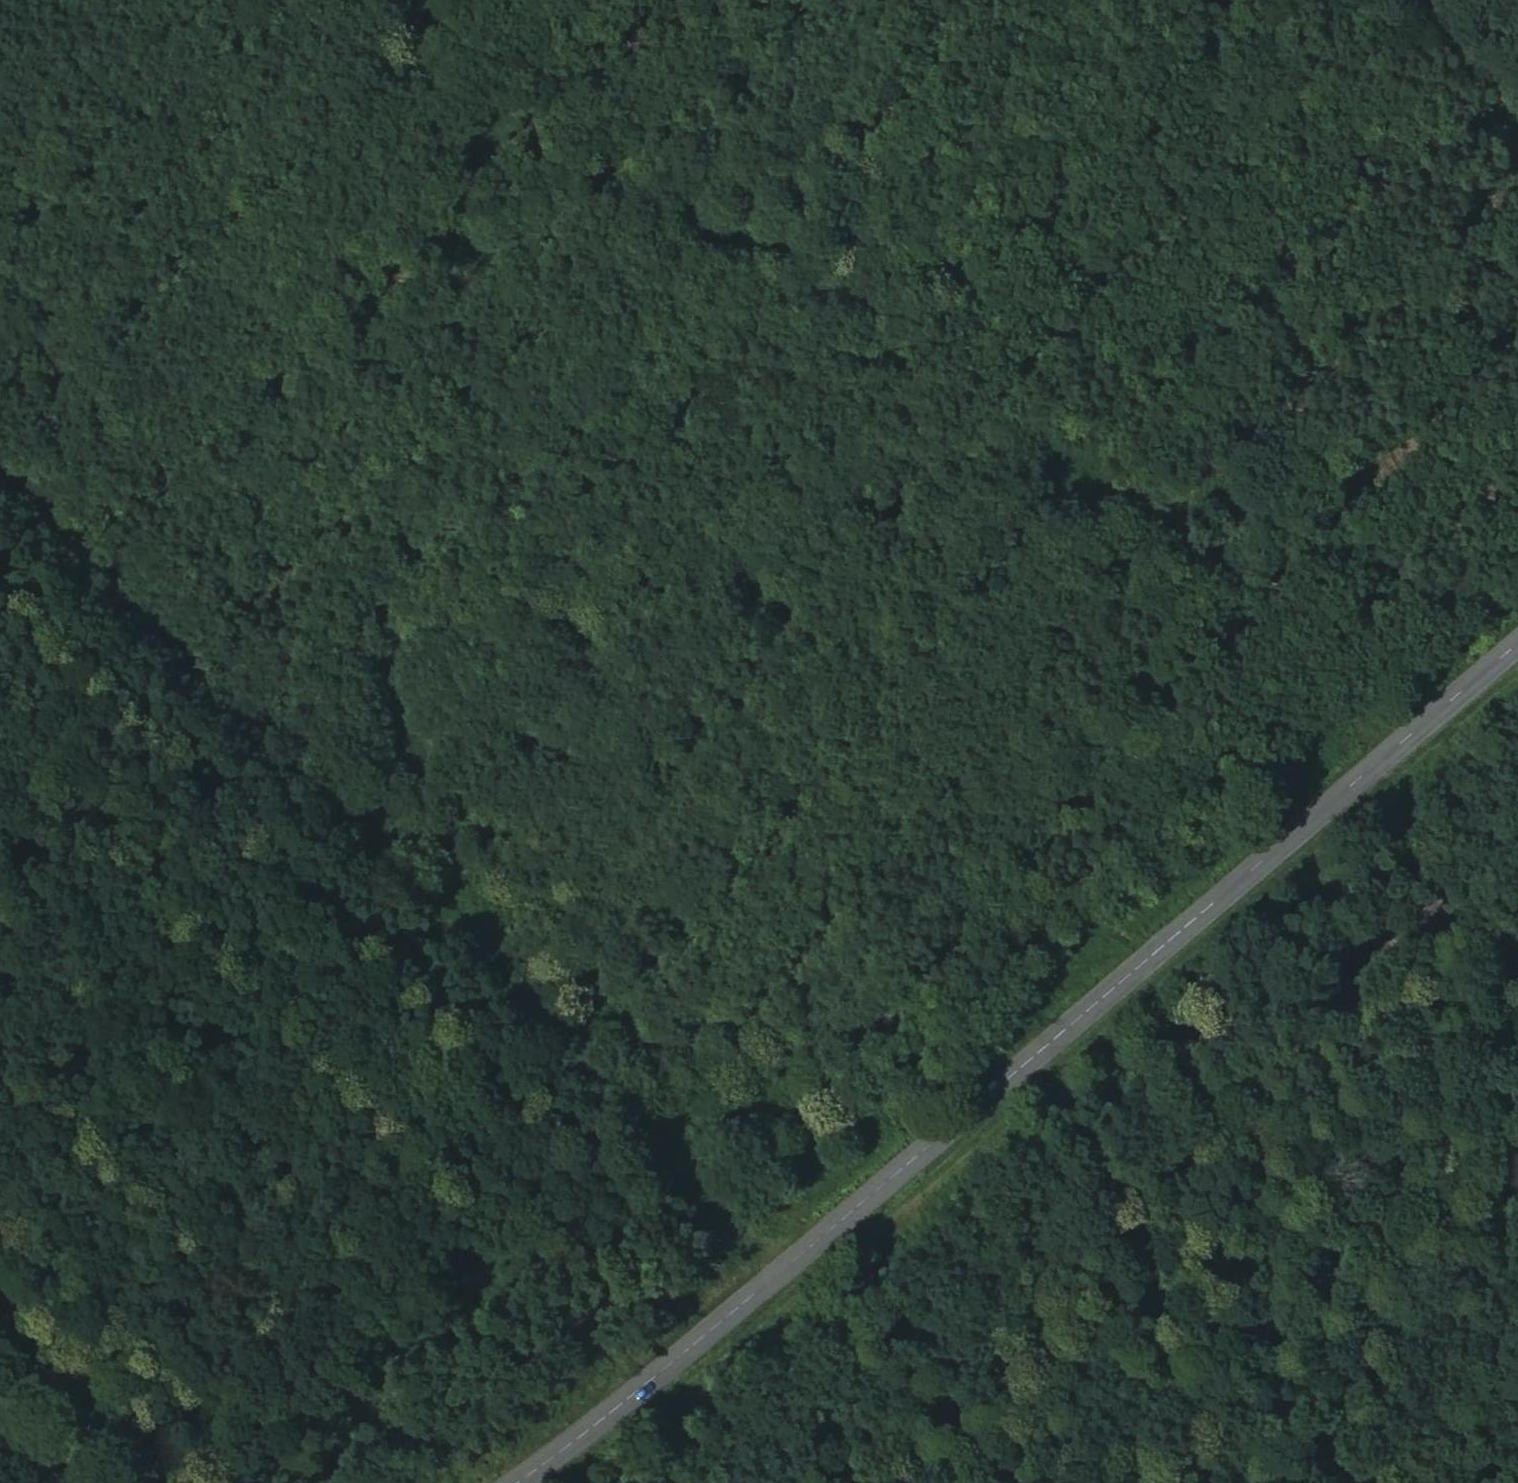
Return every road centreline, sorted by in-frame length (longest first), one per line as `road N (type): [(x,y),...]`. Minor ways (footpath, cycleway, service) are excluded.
road 1 (tertiary): [(1517,640),(786,1278),(534,1482)]
road 2 (track): [(1517,109),(1428,0)]

